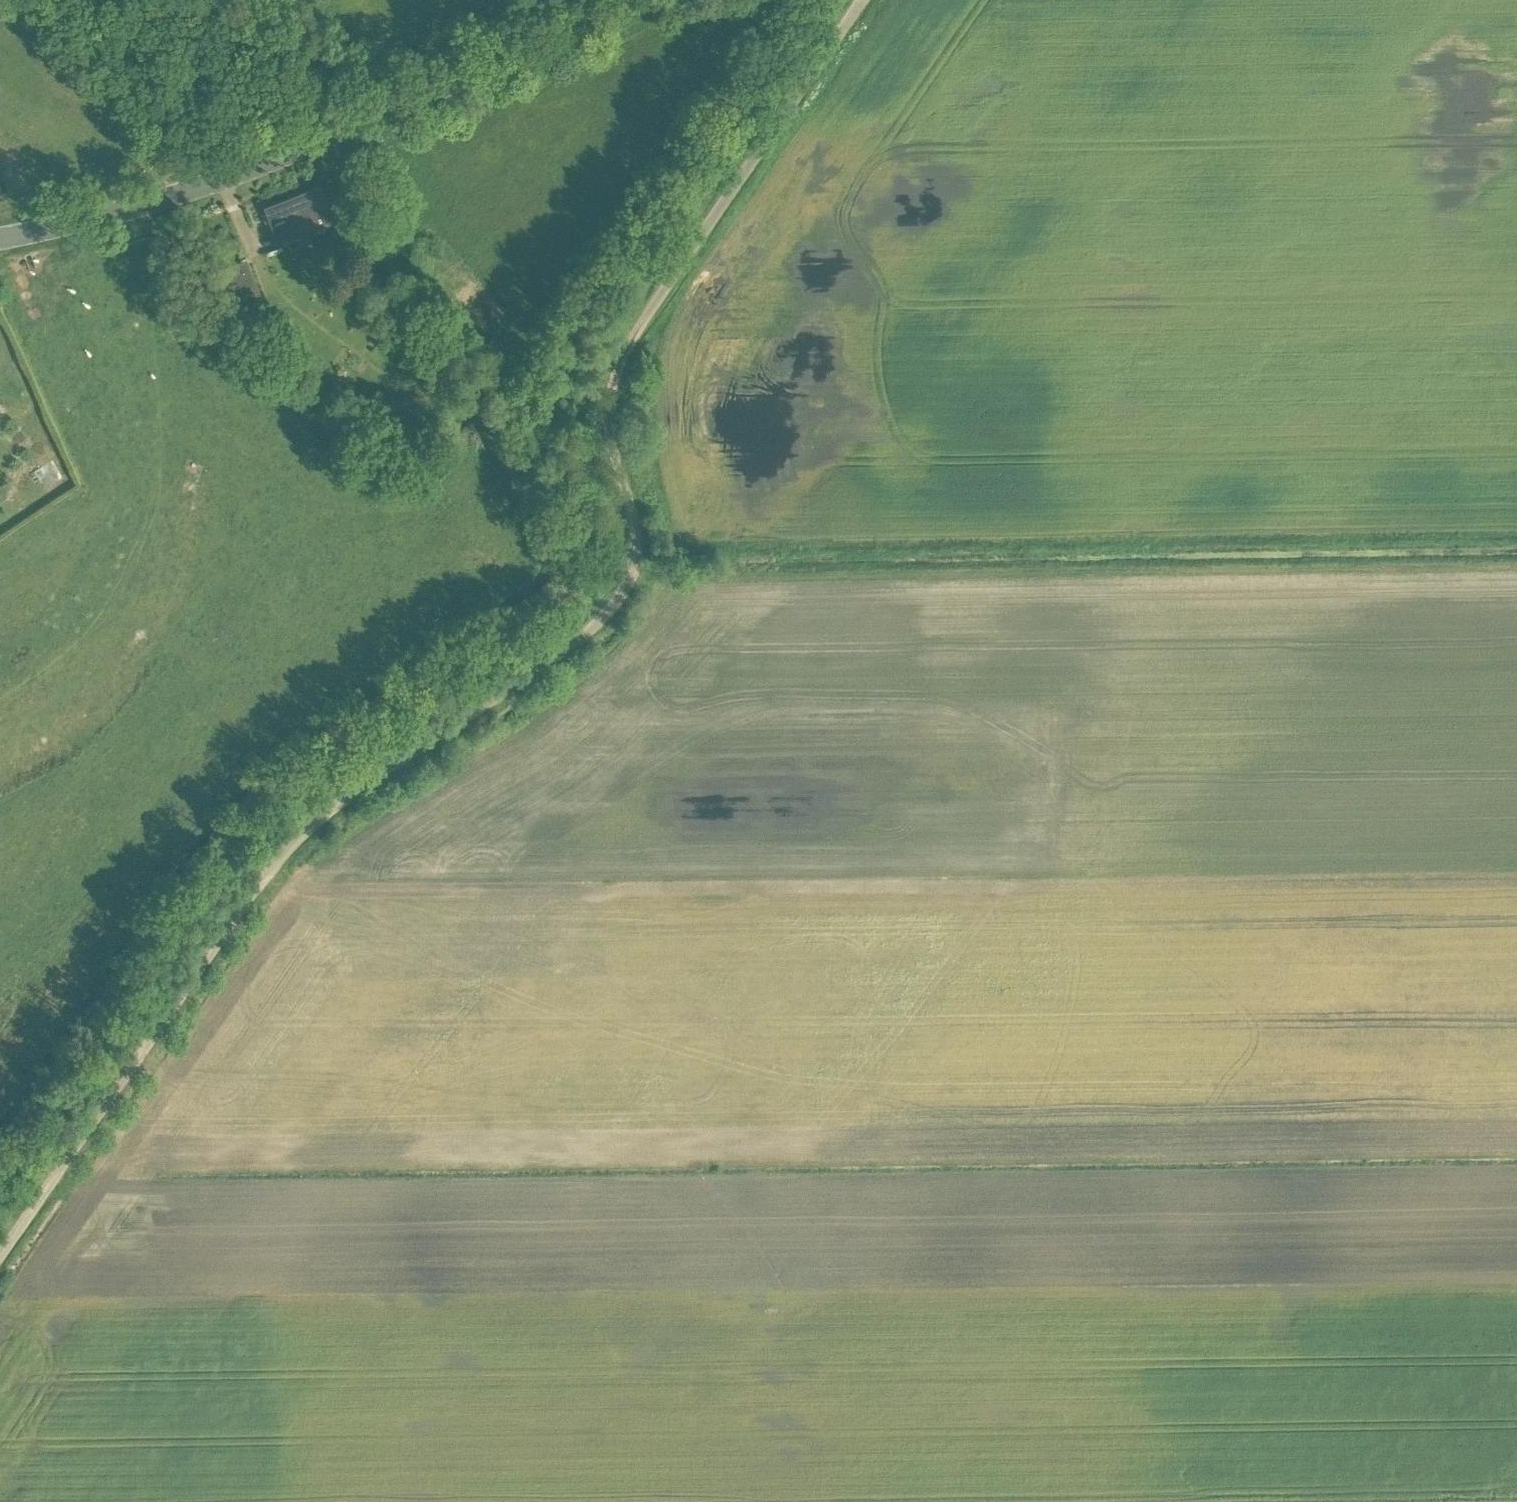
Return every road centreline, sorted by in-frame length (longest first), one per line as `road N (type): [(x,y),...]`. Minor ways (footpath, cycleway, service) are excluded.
road 1 (track): [(861,0),(623,354),(609,409),(638,551),(624,589),(600,623),(289,844),(0,1259)]
road 2 (secondary): [(0,239),(214,179),(637,0)]

